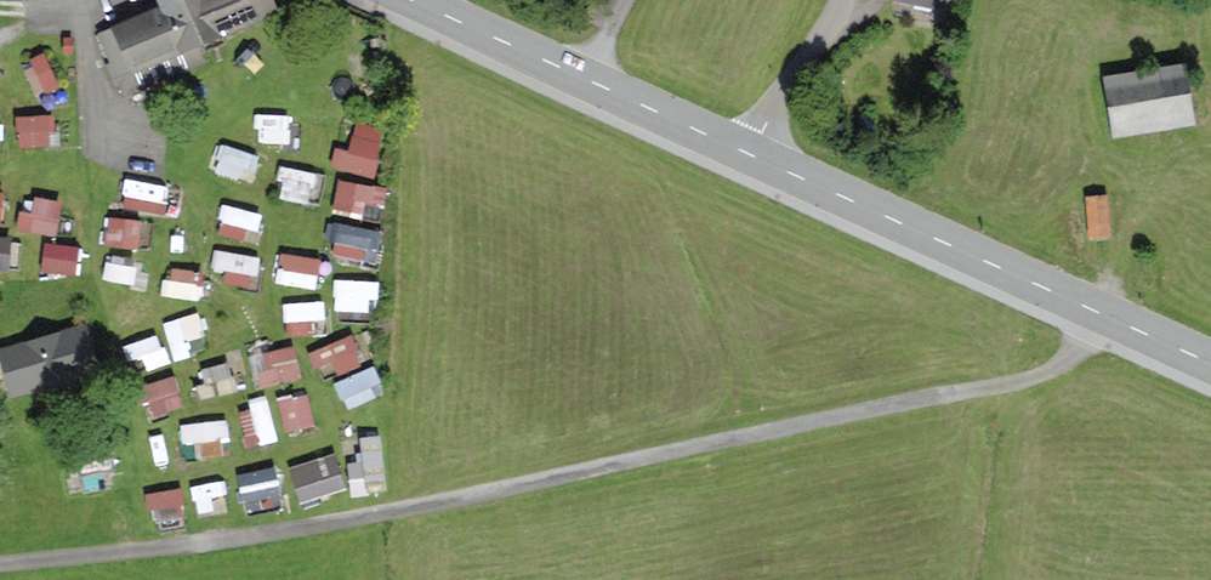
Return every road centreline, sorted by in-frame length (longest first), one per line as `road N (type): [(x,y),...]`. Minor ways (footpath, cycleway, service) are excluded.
road 1 (unclassified): [(1106,315),(1077,349),(1012,382),(342,520),(0,565)]
road 2 (primary): [(751,152),(1106,315)]
road 3 (primary): [(407,0),(751,152)]
road 4 (unclassified): [(751,152),(841,0)]

